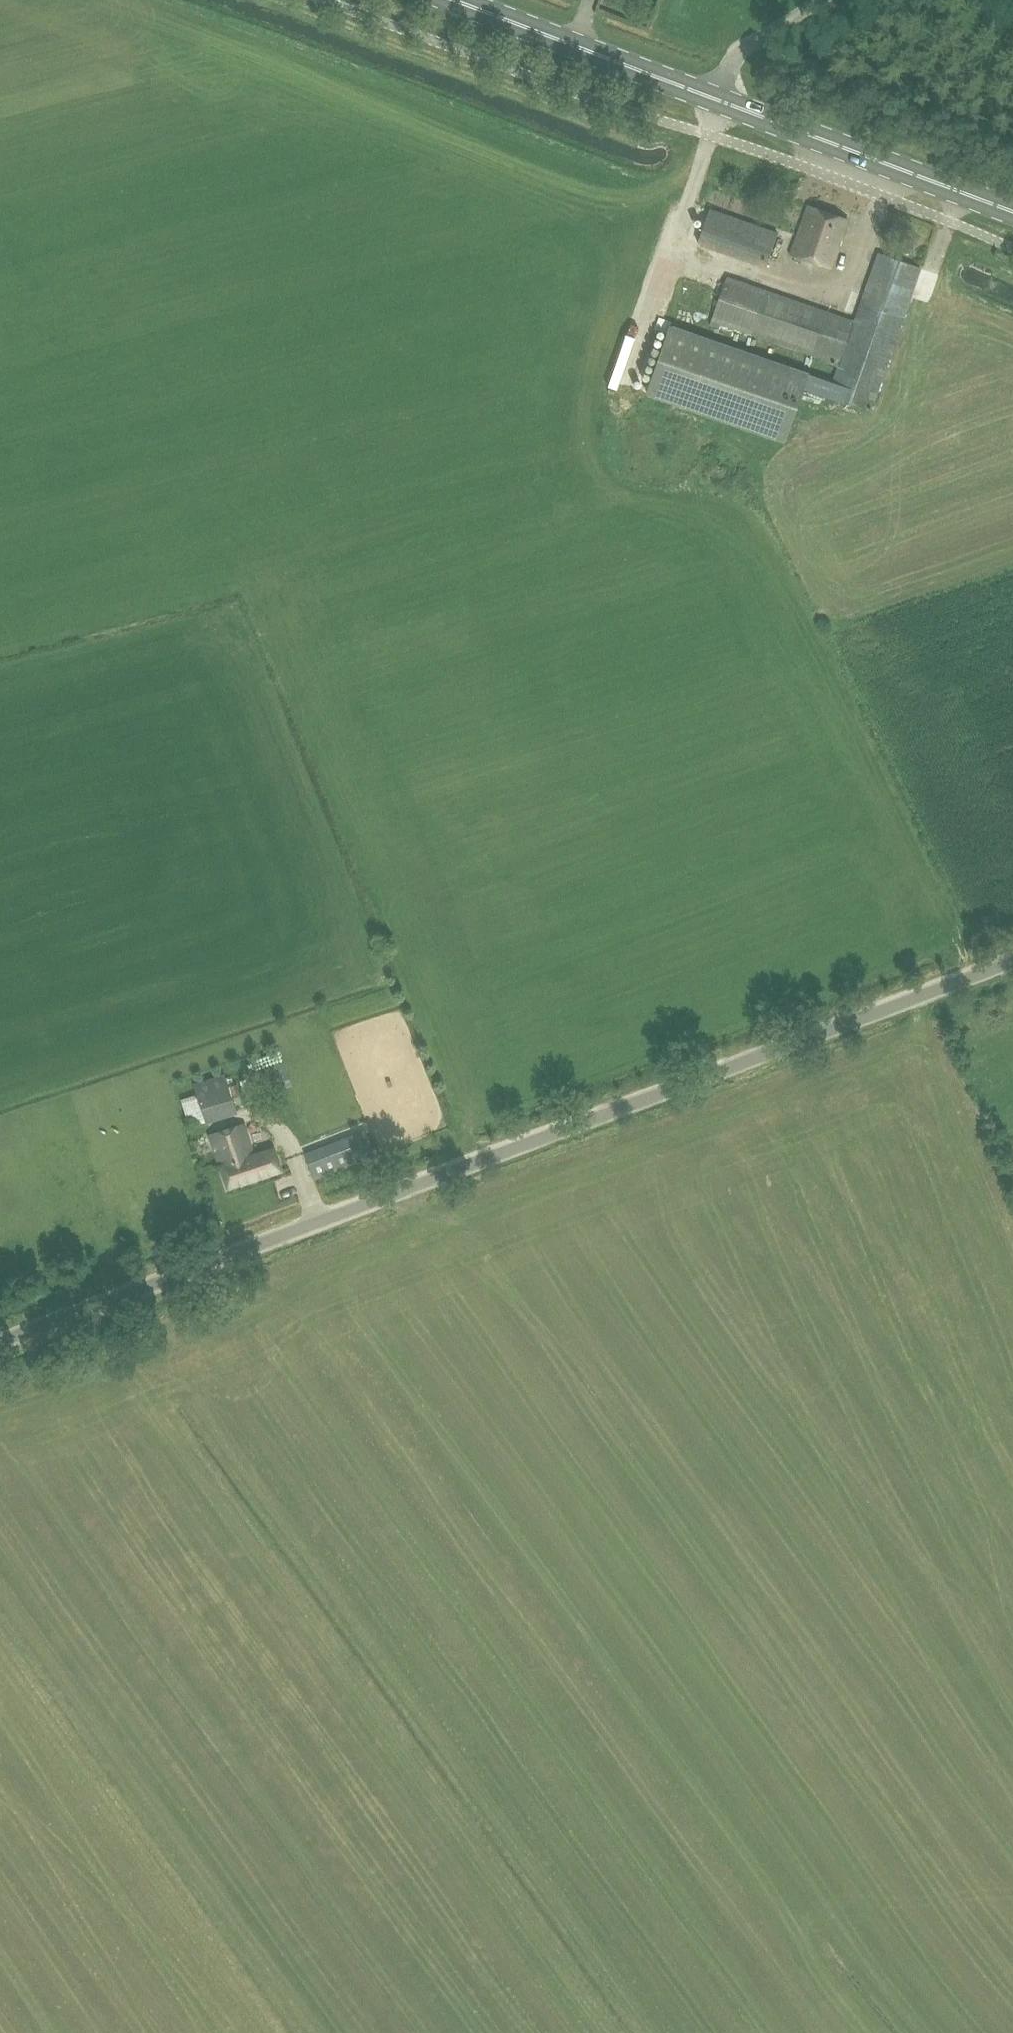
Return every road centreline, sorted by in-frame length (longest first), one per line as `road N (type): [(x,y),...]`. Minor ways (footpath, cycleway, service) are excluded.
road 1 (unclassified): [(0,1340),(1012,957)]
road 2 (primary): [(1012,211),(456,0)]

